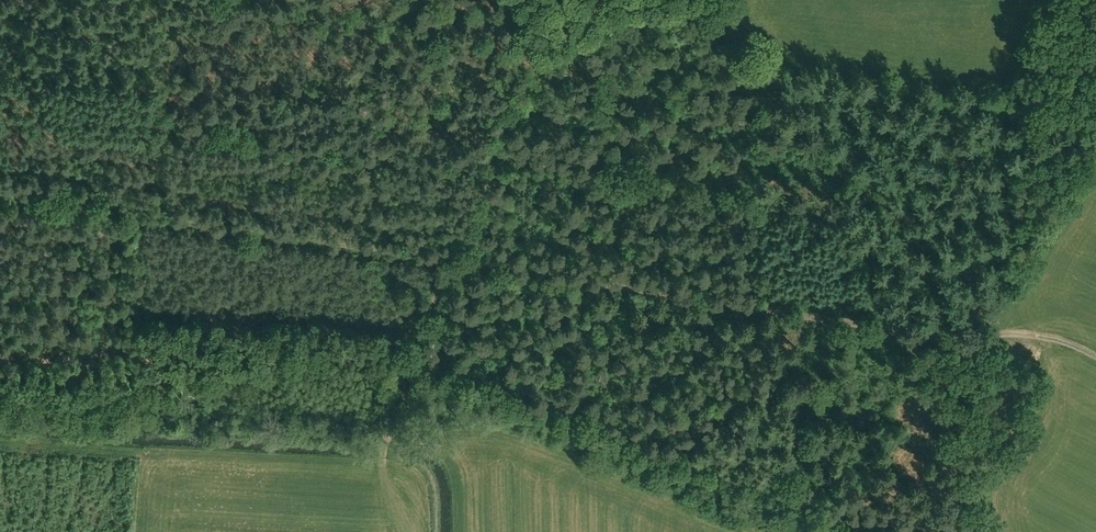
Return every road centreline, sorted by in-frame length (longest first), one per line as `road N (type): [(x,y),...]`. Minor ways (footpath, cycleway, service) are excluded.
road 1 (track): [(470,268),(0,186)]
road 2 (track): [(904,327),(470,268)]
road 3 (track): [(904,327),(774,58),(725,0)]
road 4 (track): [(981,531),(904,327)]
road 5 (track): [(904,327),(1073,339),(1095,352)]

